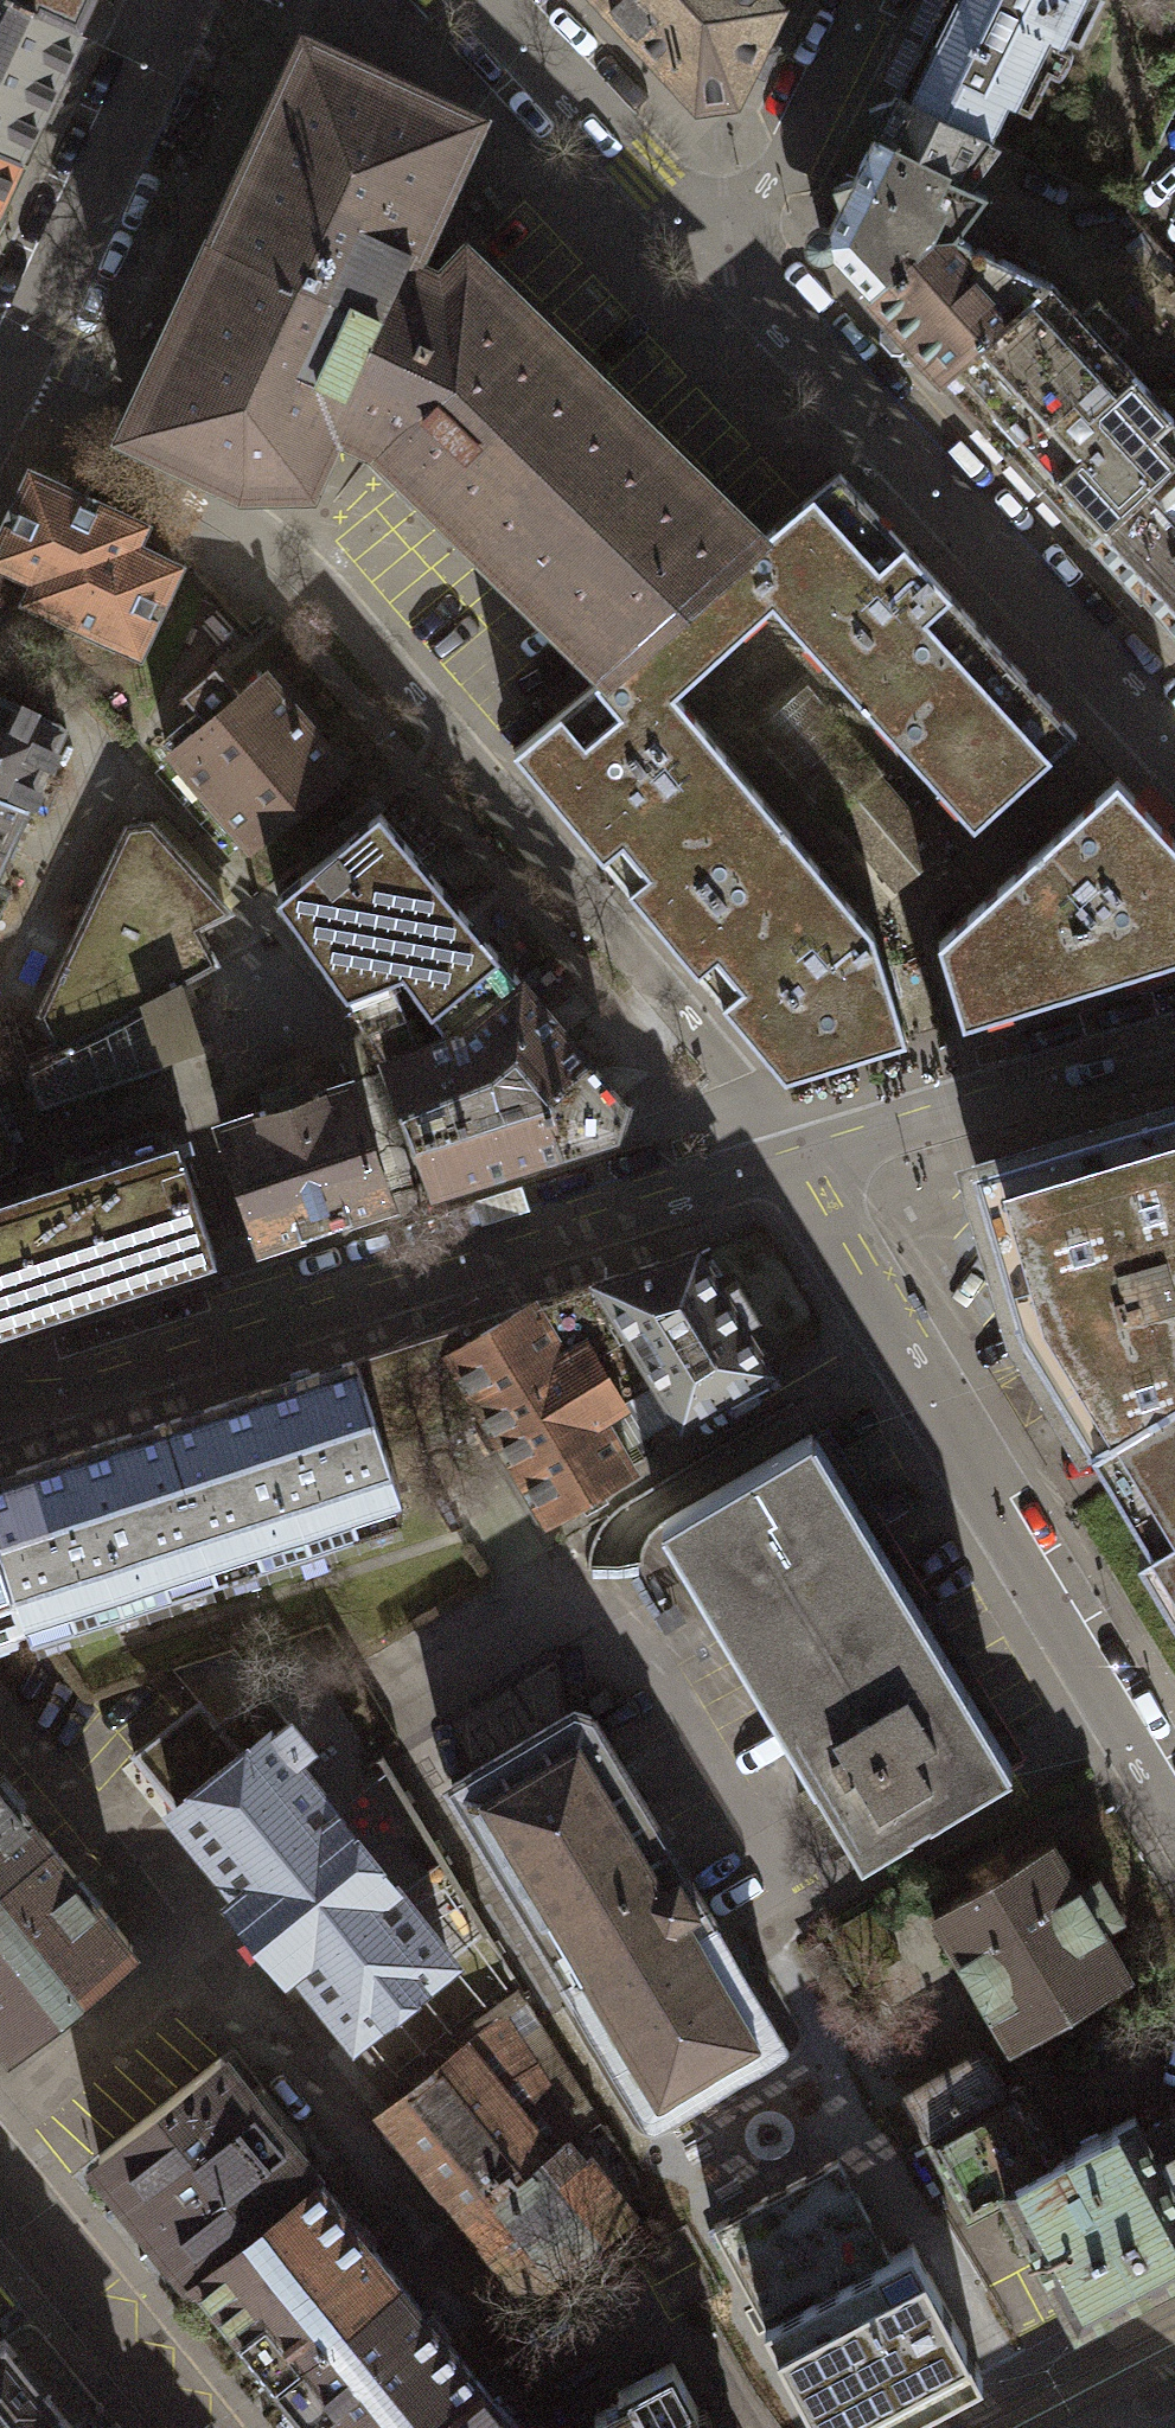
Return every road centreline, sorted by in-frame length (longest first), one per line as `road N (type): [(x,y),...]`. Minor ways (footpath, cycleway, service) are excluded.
road 1 (residential): [(790,1170),(750,1098),(304,572),(224,516),(0,406)]
road 2 (tertiary): [(790,1170),(72,1397),(0,1410)]
road 3 (residential): [(790,1170),(1174,1830)]
road 4 (residential): [(1174,741),(720,254)]
road 5 (residential): [(175,0),(0,371)]
road 6 (tertiary): [(1174,1044),(790,1170)]
road 7 (residential): [(720,254),(479,0)]
road 8 (residential): [(860,0),(772,187),(720,254)]
road 9 (residential): [(179,2427),(0,2198)]

